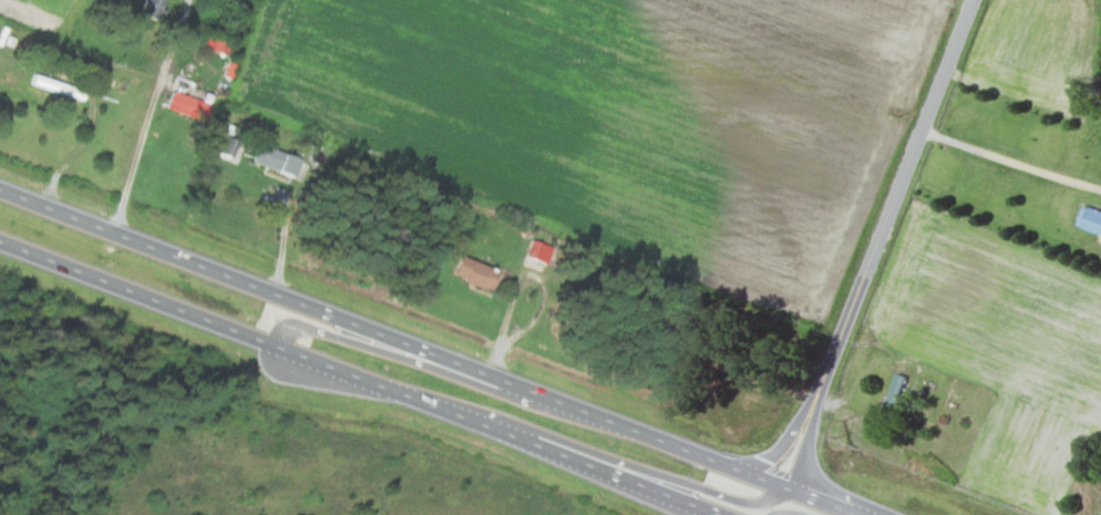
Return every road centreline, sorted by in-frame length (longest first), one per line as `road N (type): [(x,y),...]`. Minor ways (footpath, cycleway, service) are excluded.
road 1 (trunk): [(858,514),(0,189)]
road 2 (trunk): [(0,241),(723,514)]
road 3 (tertiary): [(812,405),(971,0)]
road 4 (trunk): [(483,424),(542,433),(739,501),(764,501),(785,487)]
road 5 (trunk): [(543,394),(497,391),(307,327),(287,328),(270,343)]
road 6 (residential): [(120,235),(182,0)]
road 7 (tertiary): [(785,487),(812,405),(768,461),(742,471)]

